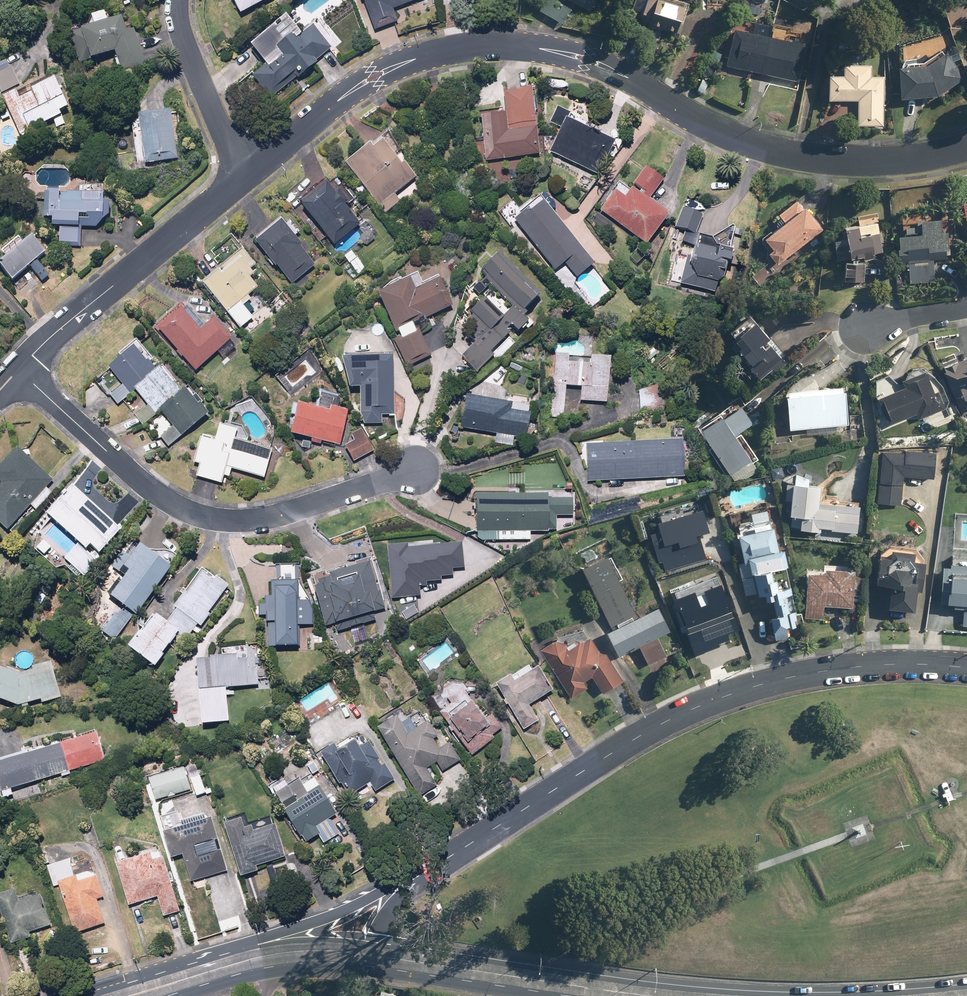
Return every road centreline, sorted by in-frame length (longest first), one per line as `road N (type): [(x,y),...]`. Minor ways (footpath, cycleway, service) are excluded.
road 1 (residential): [(243,180),(377,75),(448,50),(495,44),(586,58),(741,137),(799,156),(898,161),(966,147)]
road 2 (tertiary): [(410,880),(656,724),(708,701),(856,665),(966,669)]
road 3 (residential): [(18,370),(154,495),(185,511),(259,519),(421,470)]
road 4 (residential): [(18,370),(243,180)]
road 5 (primary): [(593,987),(376,959)]
road 6 (residential): [(243,180),(180,35),(178,0)]
road 7 (tertiary): [(262,957),(410,880)]
road 8 (primary): [(262,957),(126,995)]

